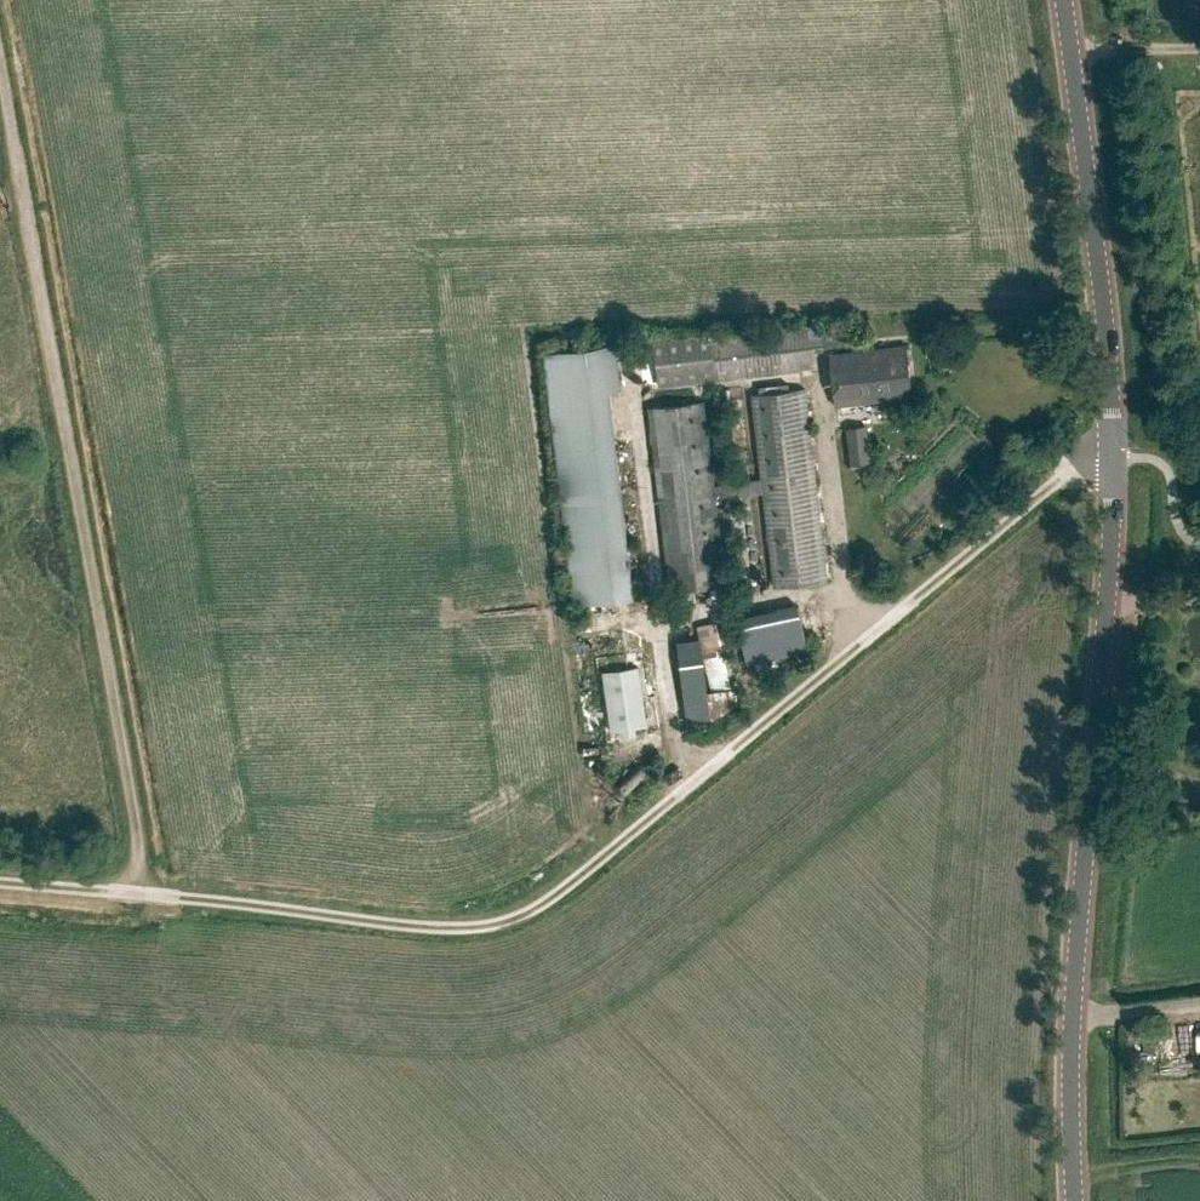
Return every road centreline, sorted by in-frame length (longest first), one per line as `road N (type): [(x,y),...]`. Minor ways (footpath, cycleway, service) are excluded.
road 1 (secondary): [(1075,1200),(1071,990),(1115,454),(1068,0)]
road 2 (track): [(140,895),(461,927),(525,915),(1083,456),(1115,454)]
road 3 (track): [(27,214),(122,724),(142,855),(140,895)]
road 4 (track): [(0,61),(27,214)]
road 5 (track): [(0,883),(140,895)]
road 6 (track): [(1075,48),(1199,46)]

